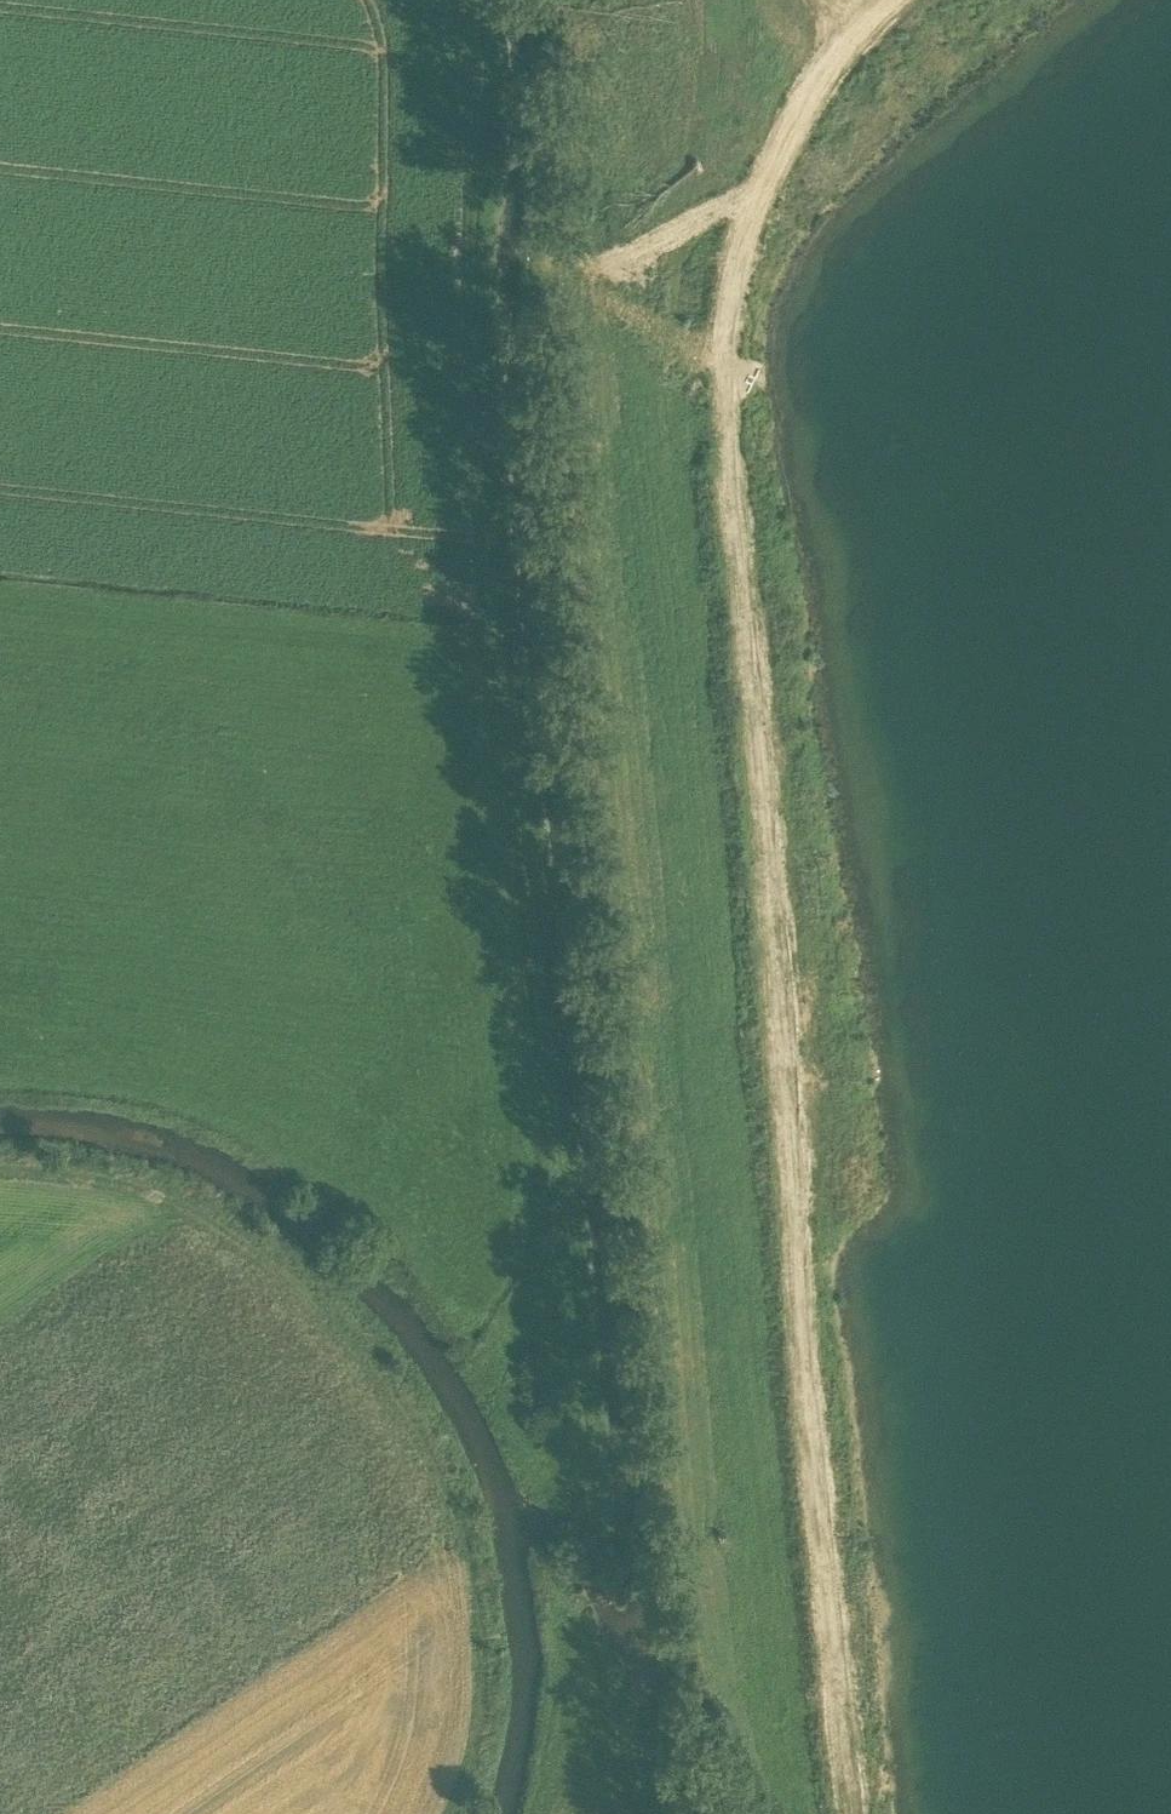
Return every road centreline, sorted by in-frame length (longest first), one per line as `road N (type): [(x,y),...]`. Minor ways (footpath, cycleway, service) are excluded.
road 1 (track): [(482,0),(500,45),(492,266),(510,594),(574,1216)]
road 2 (track): [(0,1170),(79,1173),(177,1200),(252,1241),(350,1331),(439,1467),(477,1587),(484,1654),(461,1777),(444,1813)]

